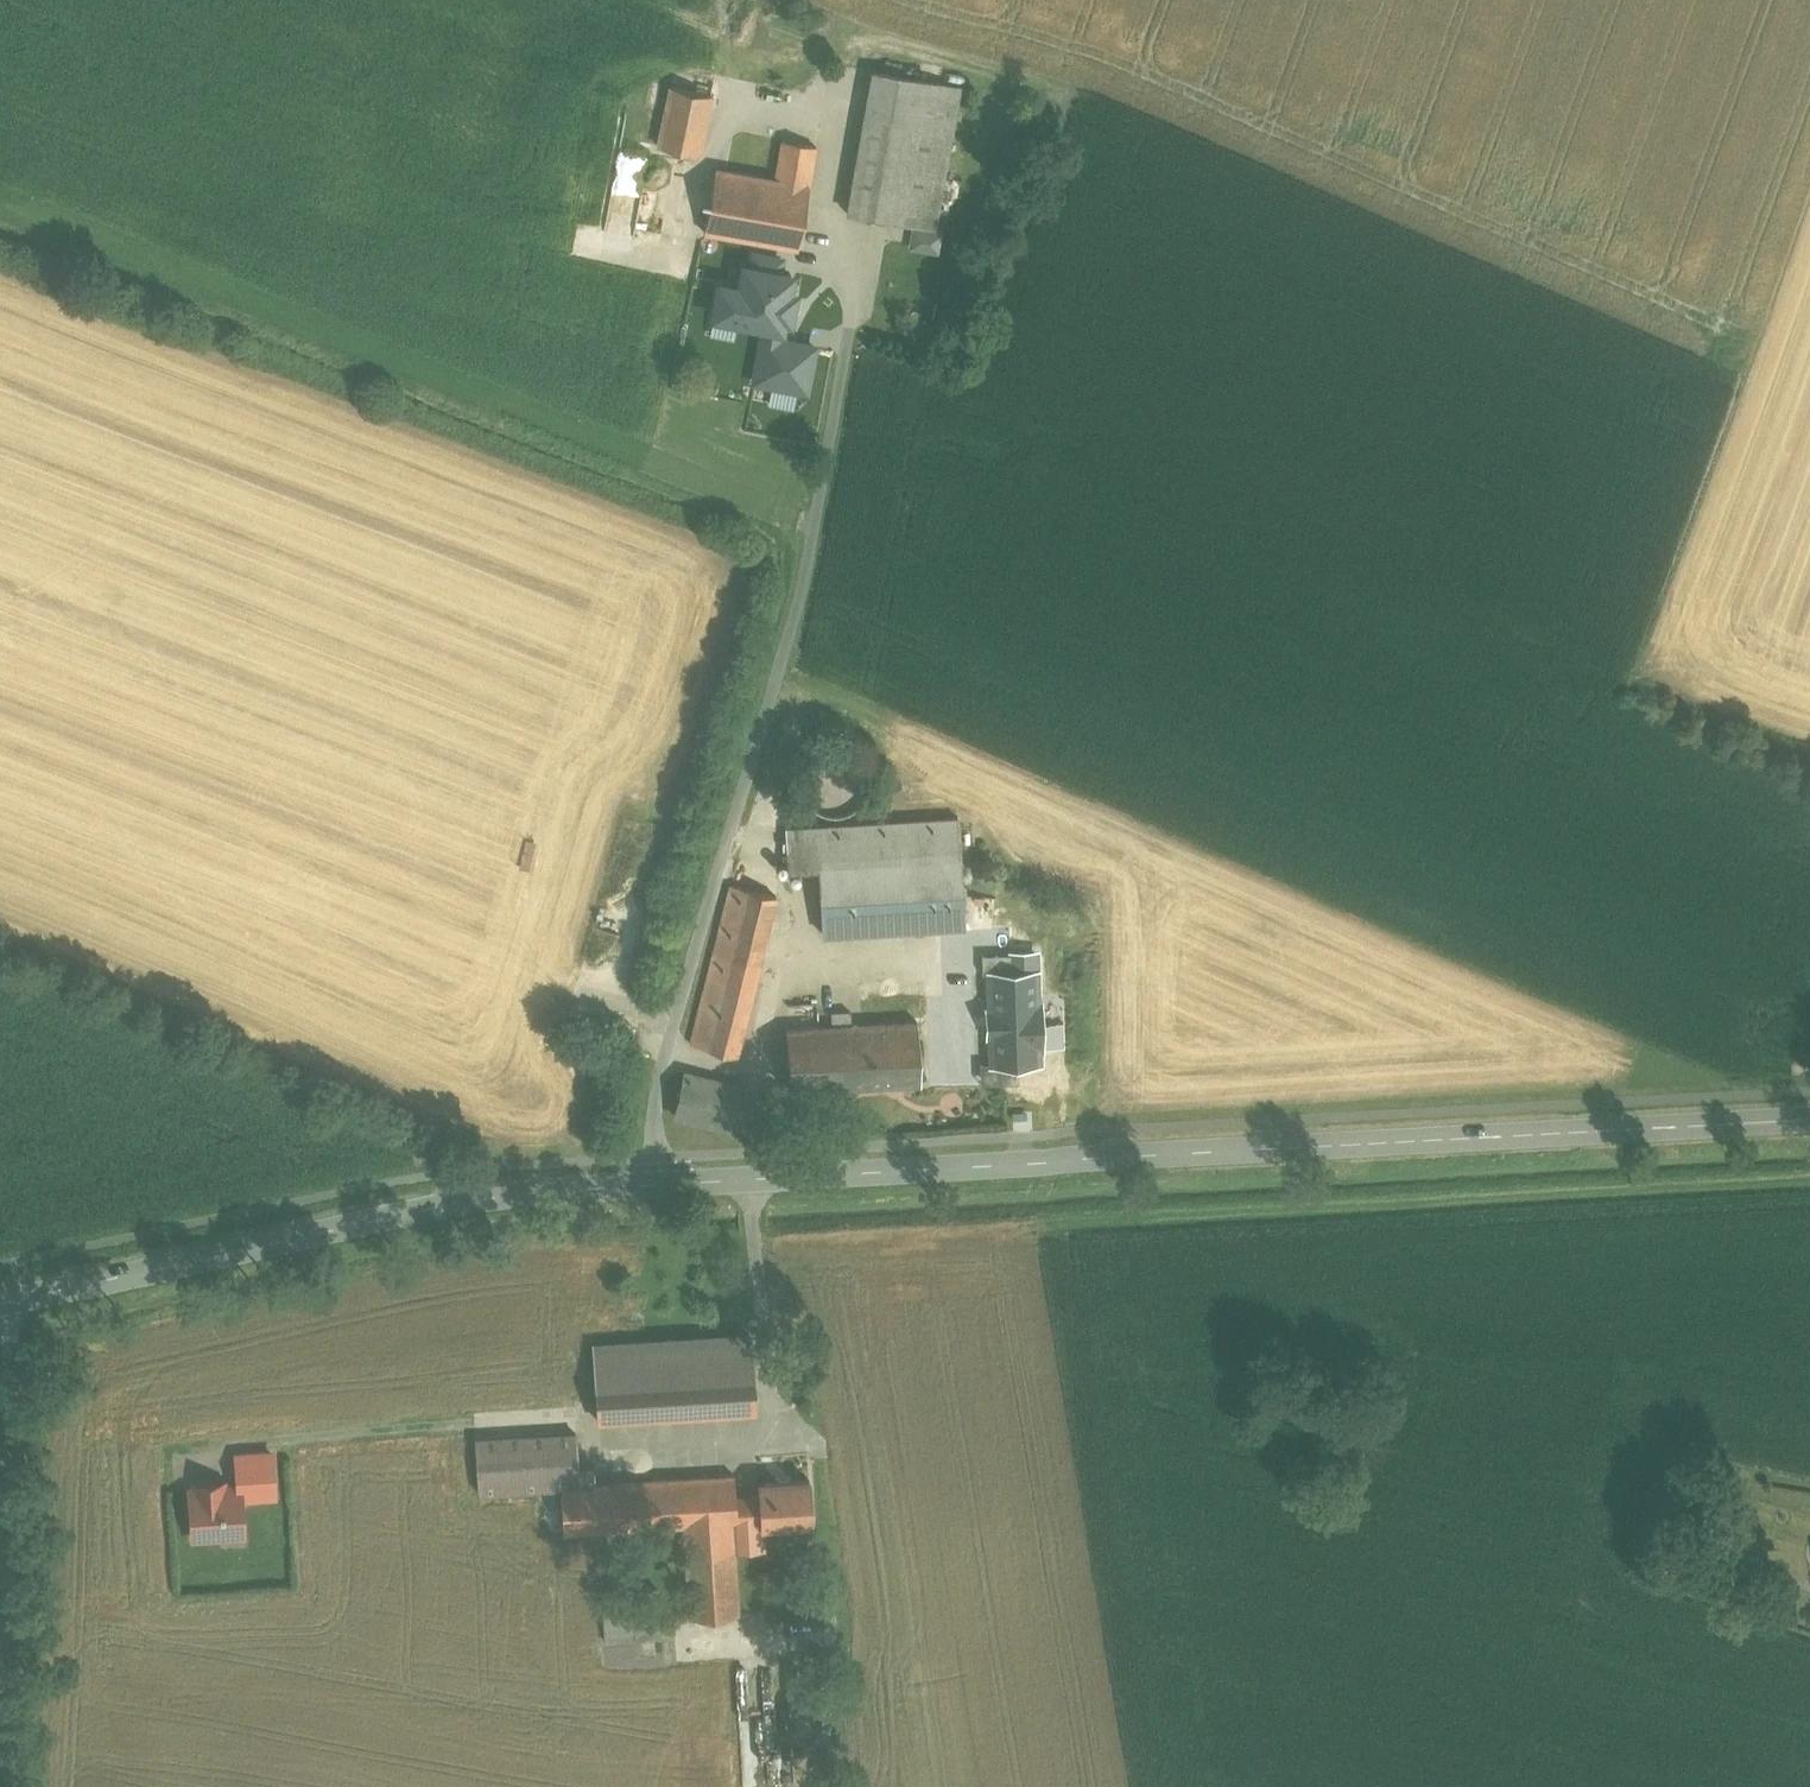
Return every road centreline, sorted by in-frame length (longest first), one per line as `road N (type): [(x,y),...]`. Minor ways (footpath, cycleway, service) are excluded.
road 1 (secondary): [(1809,1118),(527,1192),(11,1301)]
road 2 (unclassified): [(0,1757),(11,1301)]

